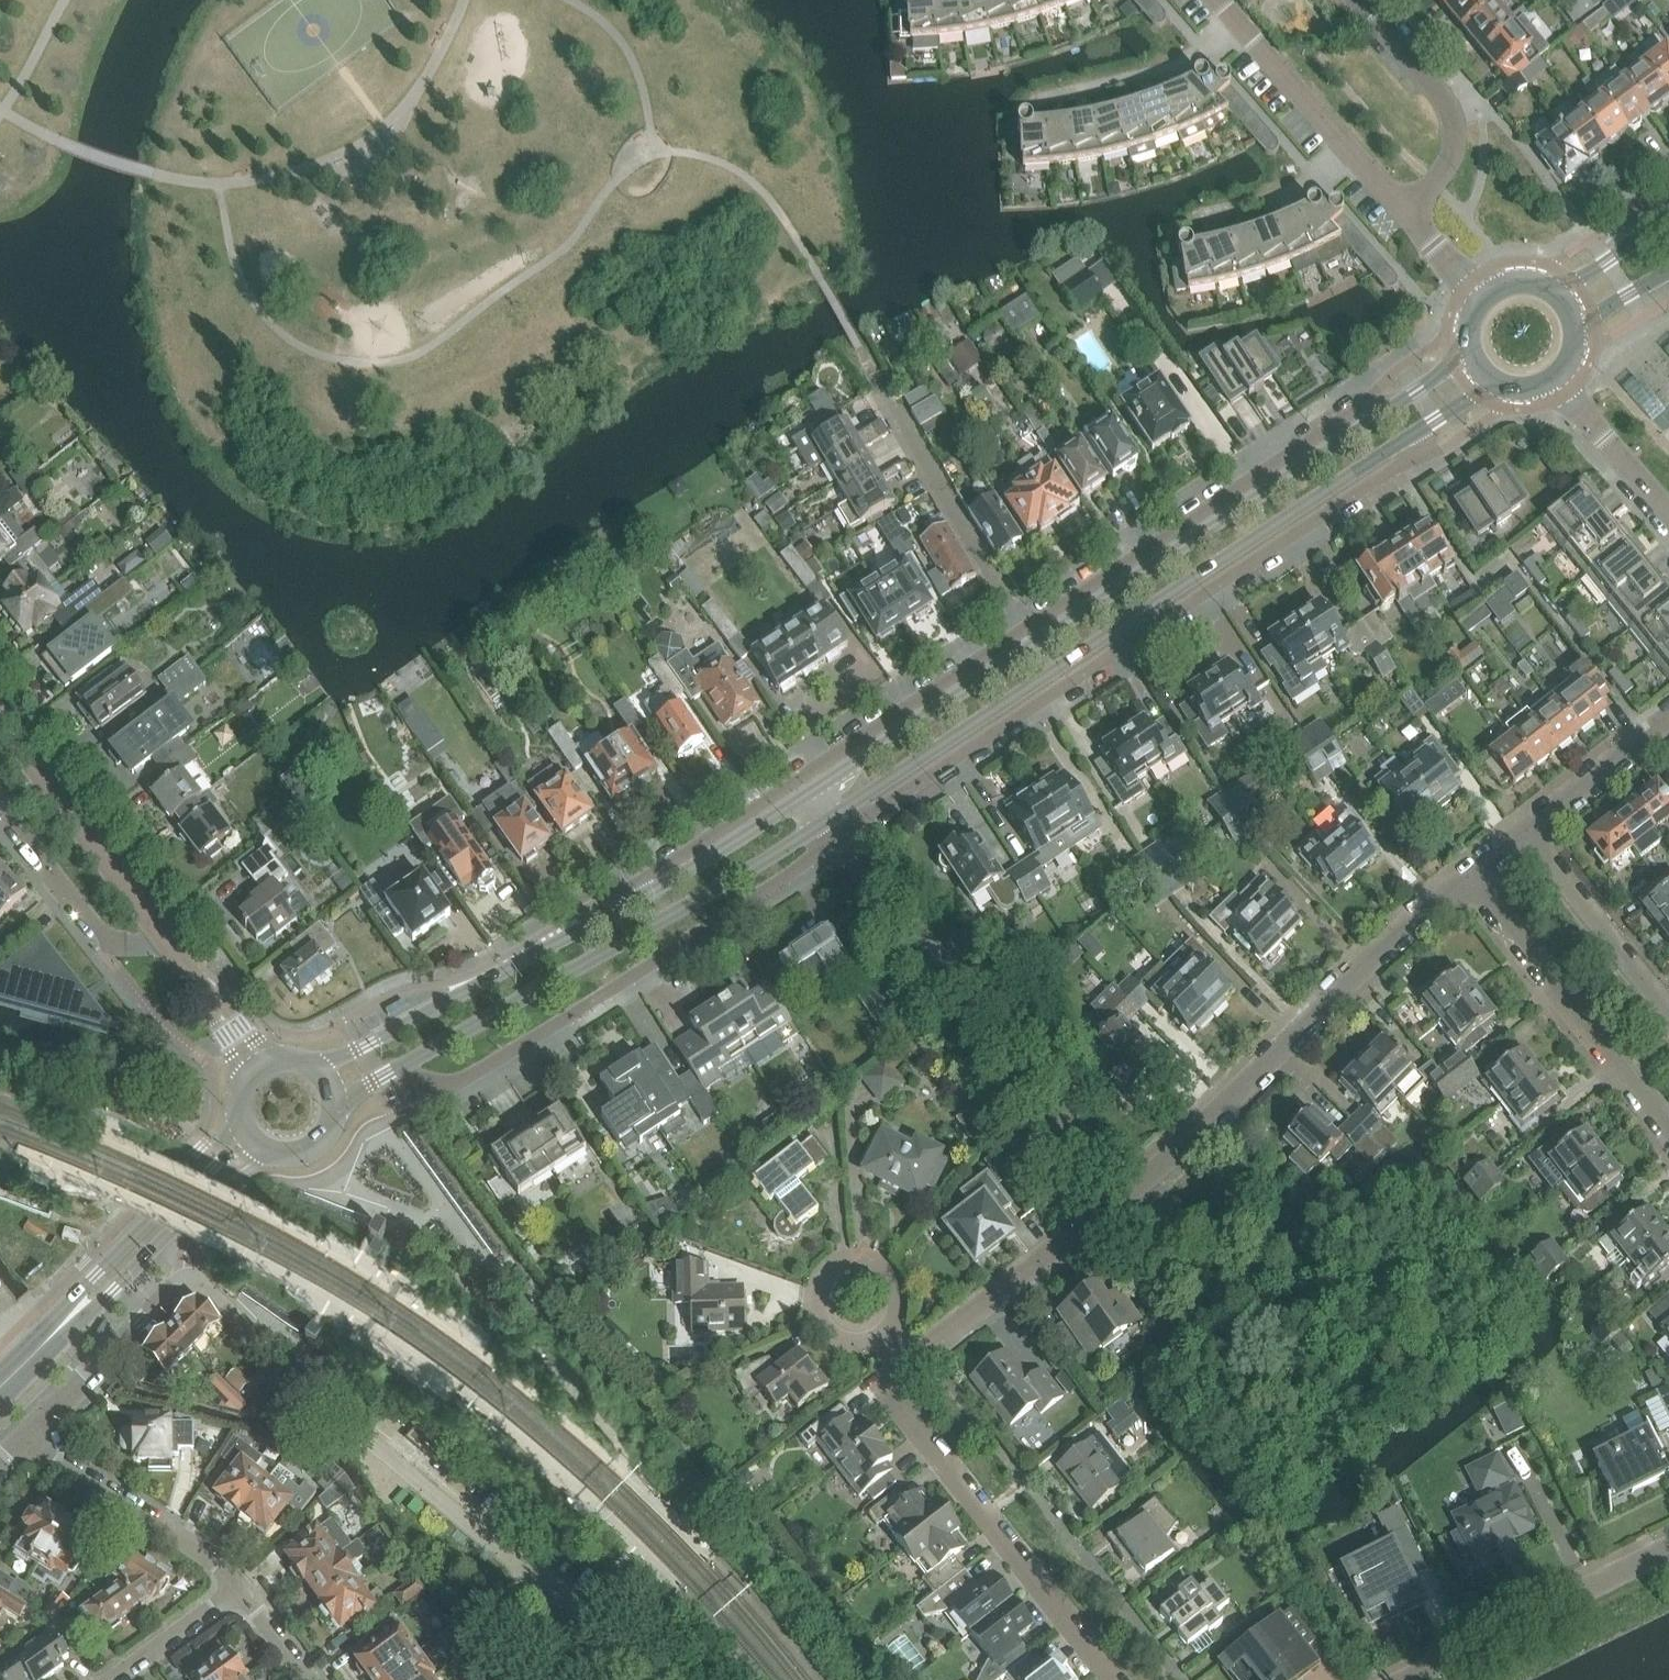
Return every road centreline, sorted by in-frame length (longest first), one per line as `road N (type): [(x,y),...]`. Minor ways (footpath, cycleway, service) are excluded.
road 1 (primary): [(1201,0),(1668,529)]
road 2 (residential): [(838,837),(1390,472),(1407,439)]
road 3 (tertiary): [(1391,408),(811,793)]
road 4 (tertiary): [(826,820),(1407,439)]
road 5 (residential): [(1112,1679),(882,1384),(1098,1216)]
road 6 (primary): [(1668,459),(1263,0)]
road 7 (residential): [(573,1644),(513,1561),(292,1375),(218,1298),(187,1286)]
road 8 (residential): [(393,1071),(448,1092),(838,837)]
road 9 (residential): [(1098,1216),(1468,877)]
road 10 (tertiary): [(393,1071),(826,820)]
road 11 (residential): [(1025,631),(626,888),(617,910)]
road 12 (residential): [(1098,1216),(1049,1073),(1030,1043),(875,895),(838,837)]
road 13 (residential): [(1391,408),(1350,415),(1025,631)]
road 14 (tertiary): [(617,910),(317,1067)]
road 15 (residential): [(1468,877),(1668,1131)]
road 16 (tertiary): [(41,1347),(113,1293),(243,1167),(277,1154)]
road 17 (tertiary): [(242,1125),(78,1293),(41,1347)]
road 18 (residential): [(875,377),(1025,631)]
road 19 (residential): [(1668,1549),(1407,1679)]
road 20 (residential): [(1402,213),(1215,0)]
road 21 (tertiary): [(167,942),(0,723)]
road 22 (residential): [(1402,213),(1434,182),(1457,126),(1449,97),(1359,0)]
road 23 (residential): [(25,1440),(199,1550),(241,1588)]
road 24 (residential): [(0,804),(103,935),(167,942)]
road 25 (residential): [(1668,1013),(1526,832)]
road 26 (tertiary): [(811,793),(617,910)]
road 27 (residential): [(25,1440),(171,1292),(187,1286)]
road 28 (residential): [(1526,832),(1668,718)]
road 29 (residential): [(1668,511),(1553,379)]
road 30 (residential): [(241,1588),(114,1679)]
road 31 (tertiary): [(1668,212),(1557,294)]
road 32 (tertiary): [(188,967),(246,1079)]
road 33 (tertiary): [(271,1060),(188,967)]

